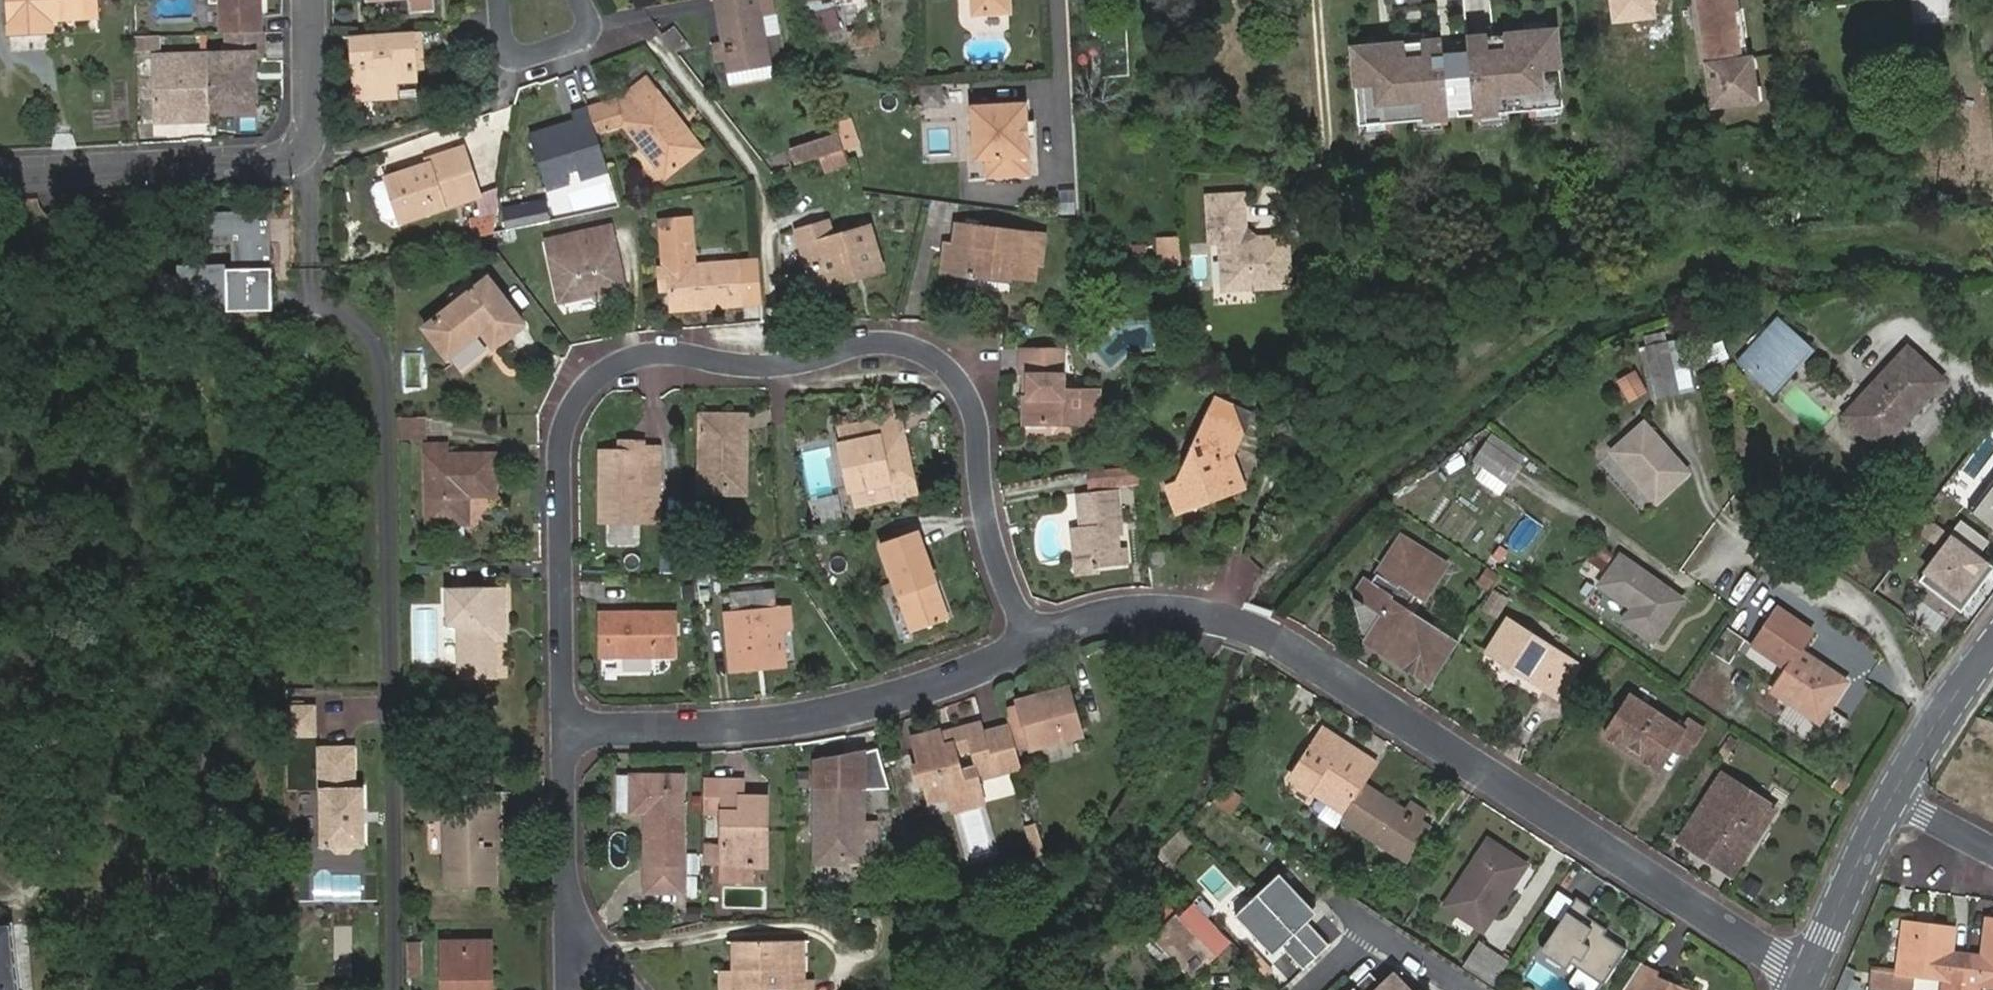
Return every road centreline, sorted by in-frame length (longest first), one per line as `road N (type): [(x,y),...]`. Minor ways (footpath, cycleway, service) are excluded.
road 1 (residential): [(566,731),(564,428),(598,372),(630,357),(757,369),(871,344),(946,366),(976,415),(987,540),(1032,646)]
road 2 (residential): [(1806,975),(1276,638),(1235,621),(1161,608),(1119,614),(1032,646)]
road 3 (residential): [(1032,646),(867,706),(721,727),(566,731)]
road 4 (residential): [(0,179),(262,166),(310,141),(309,0)]
road 5 (residential): [(586,972),(567,916),(566,731)]
road 6 (residential): [(1806,975),(1892,798)]
road 7 (residential): [(1892,798),(1992,652)]
road 8 (residential): [(498,0),(510,54),(535,56),(574,46),(589,31),(585,0)]

